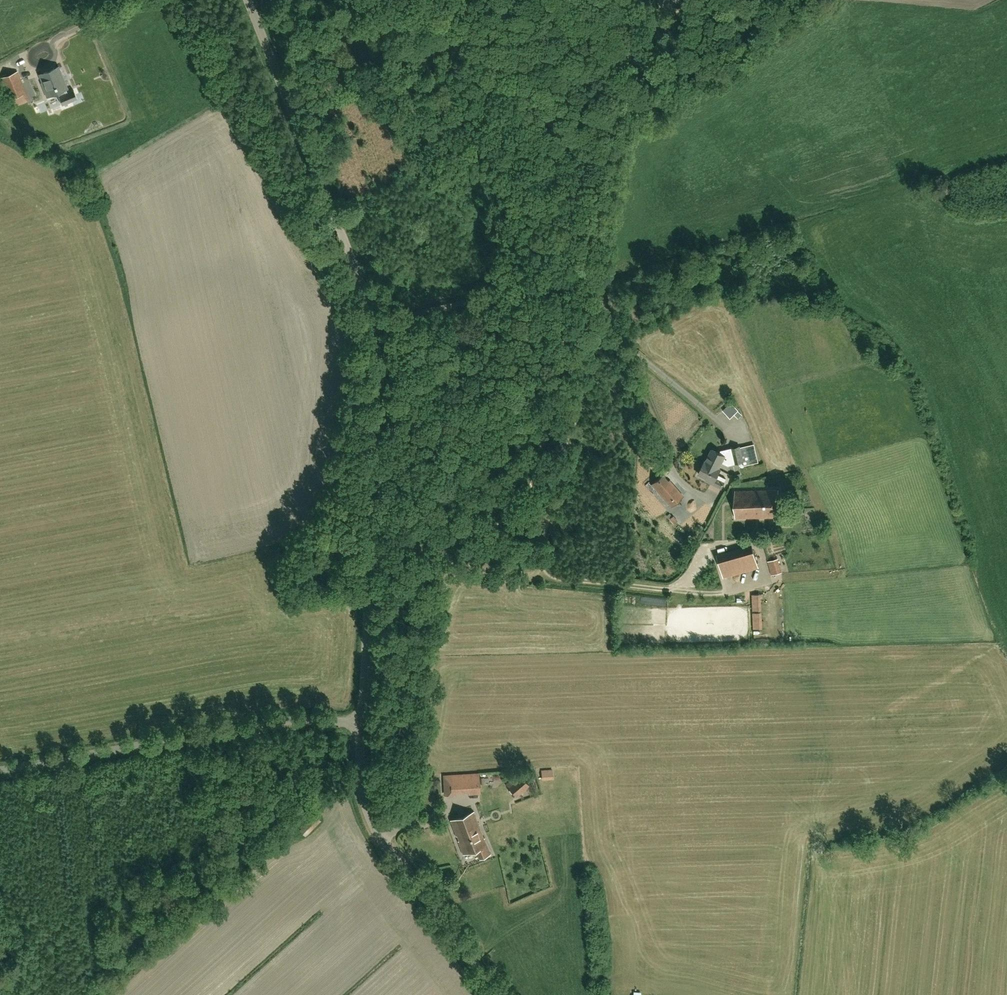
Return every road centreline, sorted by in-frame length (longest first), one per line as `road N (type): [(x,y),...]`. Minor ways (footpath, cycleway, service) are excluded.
road 1 (unclassified): [(360,723),(381,371),(375,322)]
road 2 (unclassified): [(0,770),(269,722),(360,723)]
road 3 (unclassified): [(375,322),(247,0)]
road 4 (unclassified): [(497,994),(370,822),(358,775),(360,723)]
road 5 (track): [(581,276),(628,48),(676,0)]
road 6 (unclassified): [(581,276),(375,322)]

